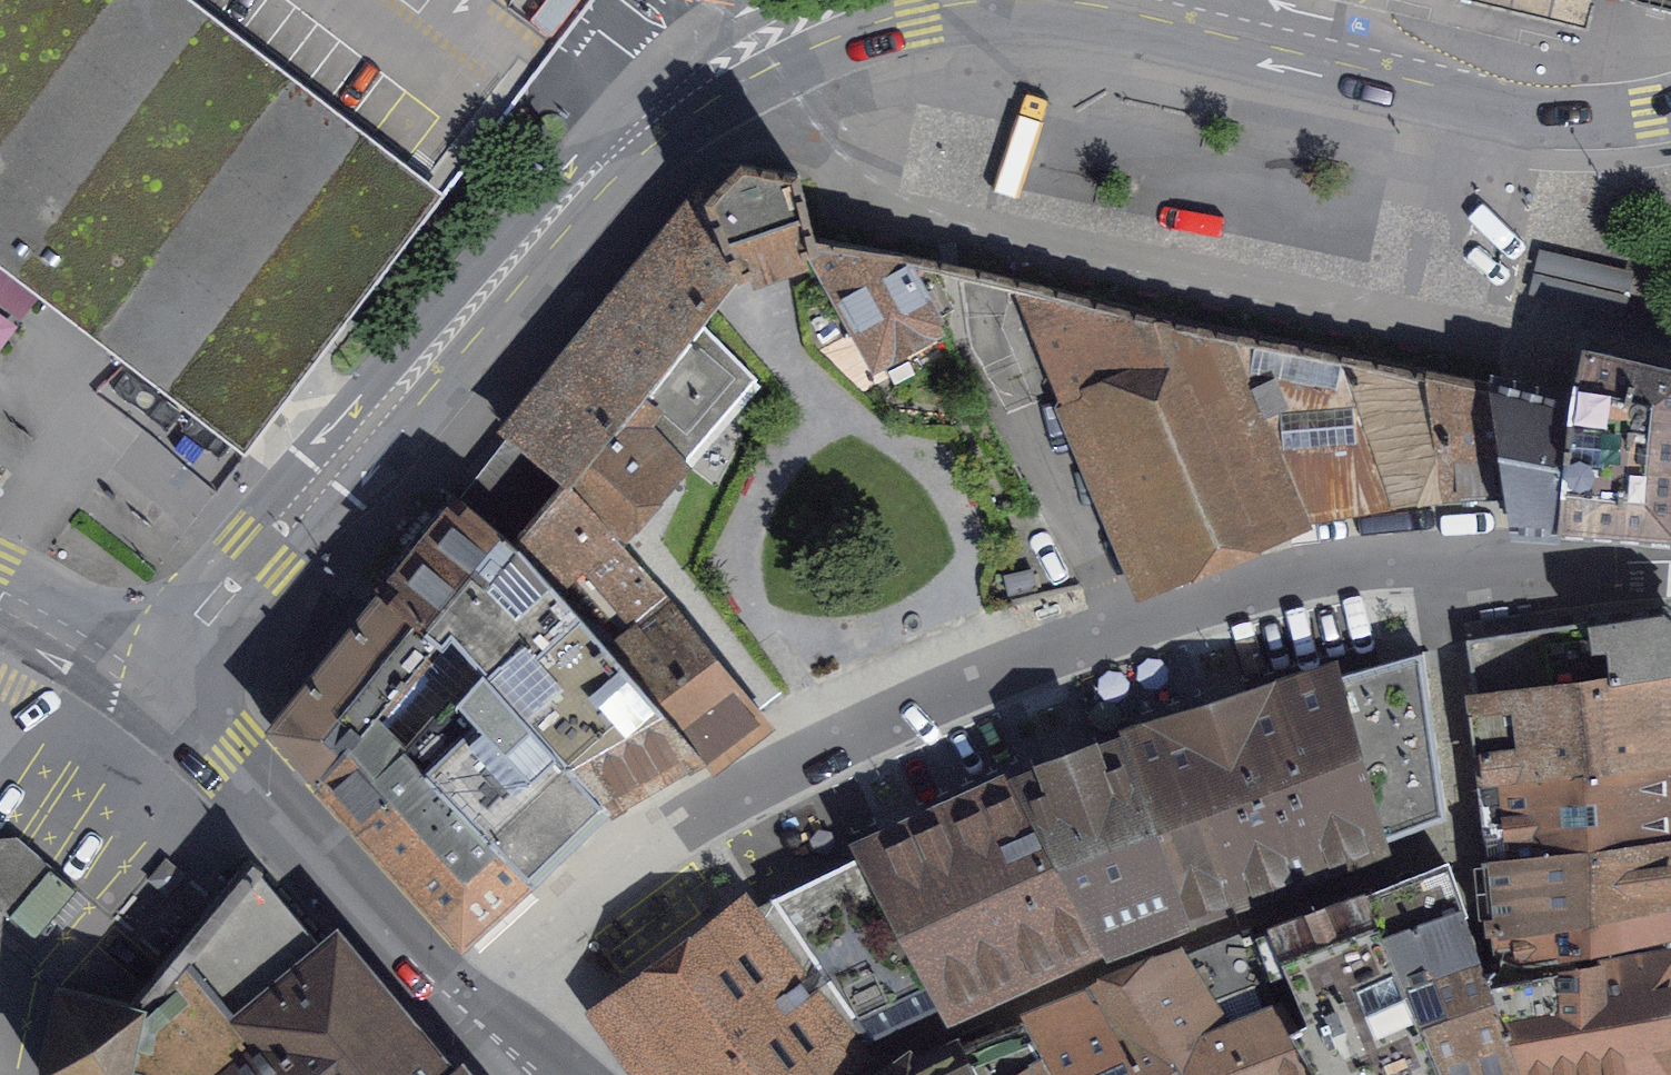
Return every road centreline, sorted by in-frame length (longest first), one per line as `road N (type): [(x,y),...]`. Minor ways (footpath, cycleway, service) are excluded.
road 1 (residential): [(463,1009),(556,920),(660,838),(961,685),(1296,572),(1435,560),(1670,559)]
road 2 (secondary): [(1095,0),(889,24),(793,63),(664,137),(562,240),(255,601),(177,706)]
road 3 (secondary): [(764,0),(703,34),(643,87),(507,225),(132,669)]
road 4 (secondary): [(1670,107),(1620,116),(1532,113),(1128,0)]
road 5 (primary): [(177,706),(463,1009)]
road 6 (primary): [(0,594),(132,669)]

